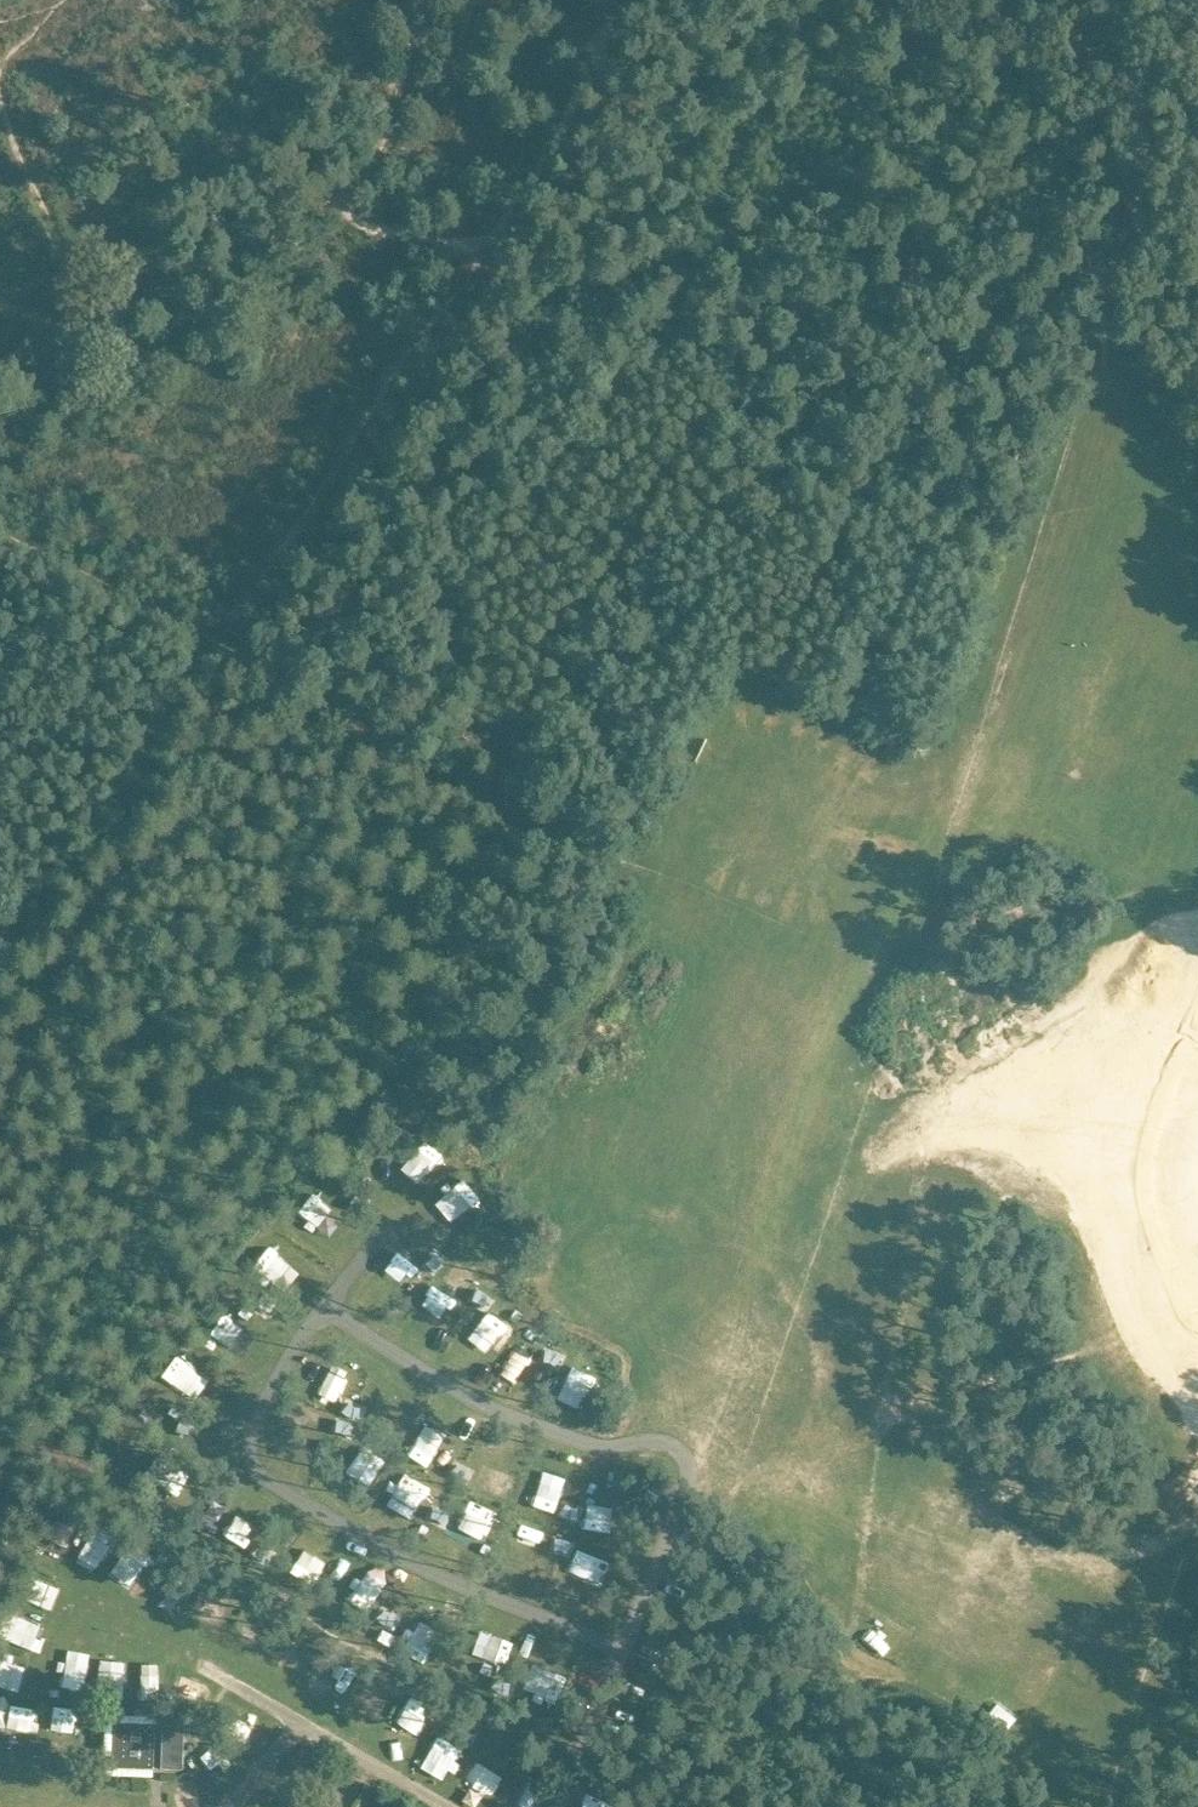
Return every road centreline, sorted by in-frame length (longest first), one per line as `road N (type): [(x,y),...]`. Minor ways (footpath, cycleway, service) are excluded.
road 1 (track): [(1197,1393),(1113,1231),(888,973),(575,849)]
road 2 (track): [(192,646),(575,849),(637,865)]
road 3 (track): [(688,1484),(842,1132)]
road 4 (track): [(536,1308),(668,1245),(842,1132)]
road 5 (track): [(560,1806),(688,1484)]
road 6 (track): [(0,918),(192,646)]
road 7 (track): [(459,1806),(294,1715),(237,1806)]

